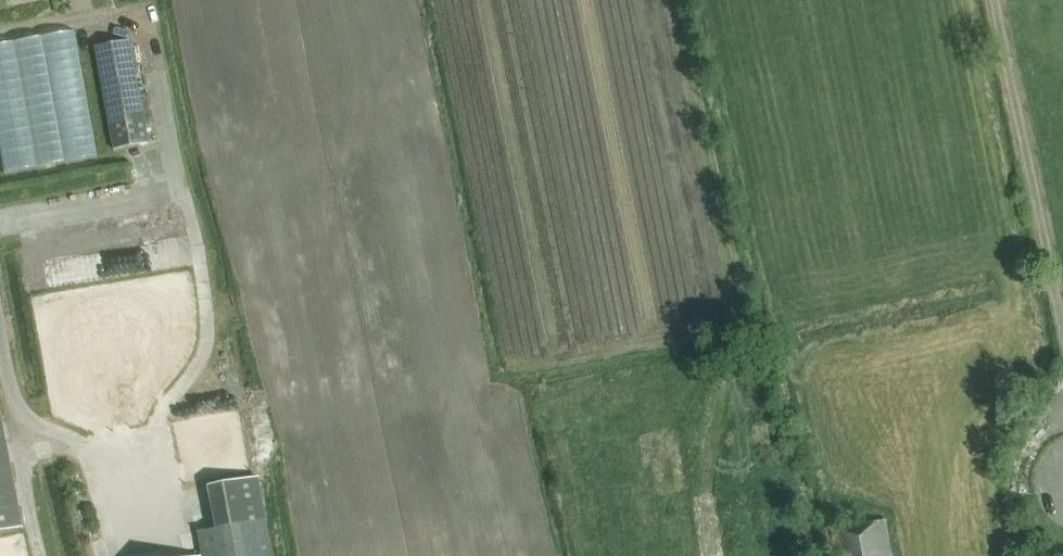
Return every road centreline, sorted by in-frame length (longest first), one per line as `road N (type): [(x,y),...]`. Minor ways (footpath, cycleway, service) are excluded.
road 1 (track): [(676,0),(753,380)]
road 2 (track): [(992,0),(1062,353)]

